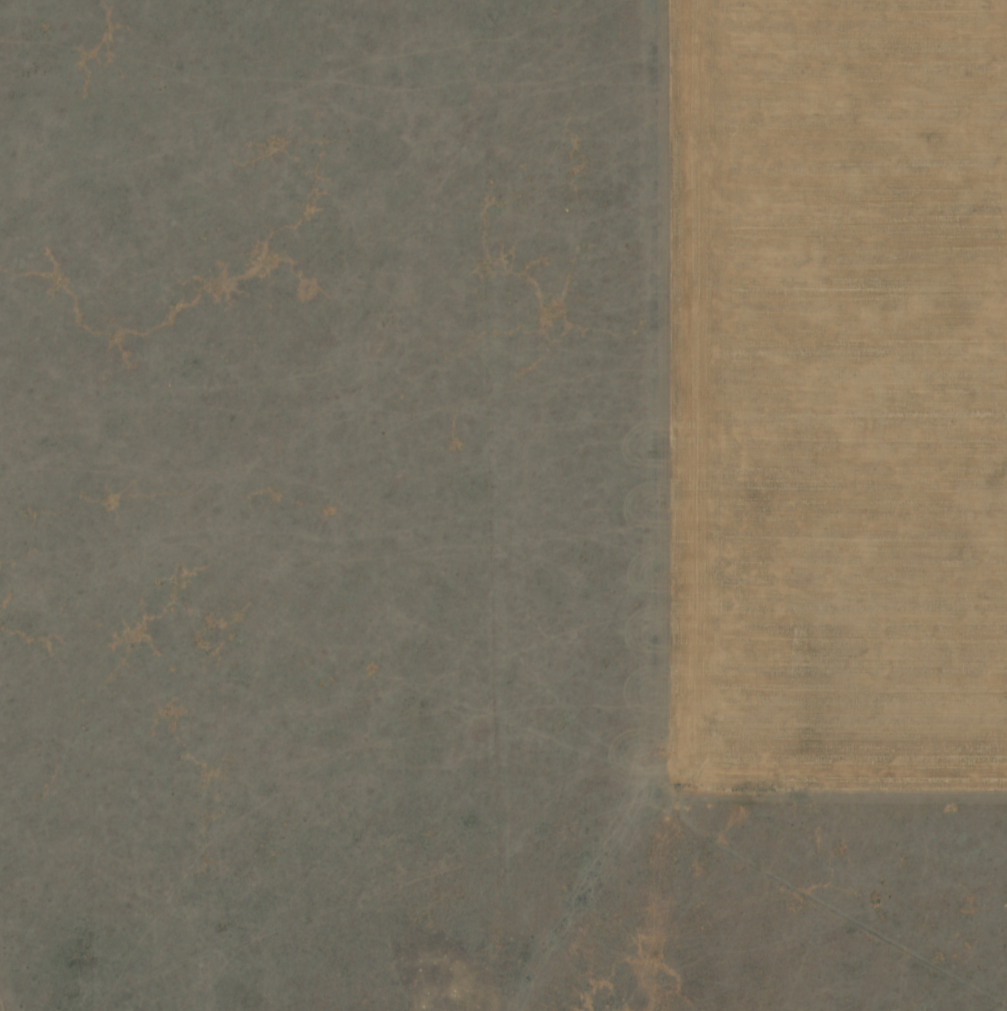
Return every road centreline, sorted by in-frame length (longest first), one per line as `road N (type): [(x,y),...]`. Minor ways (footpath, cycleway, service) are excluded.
road 1 (track): [(585,1010),(675,853),(1006,840)]

